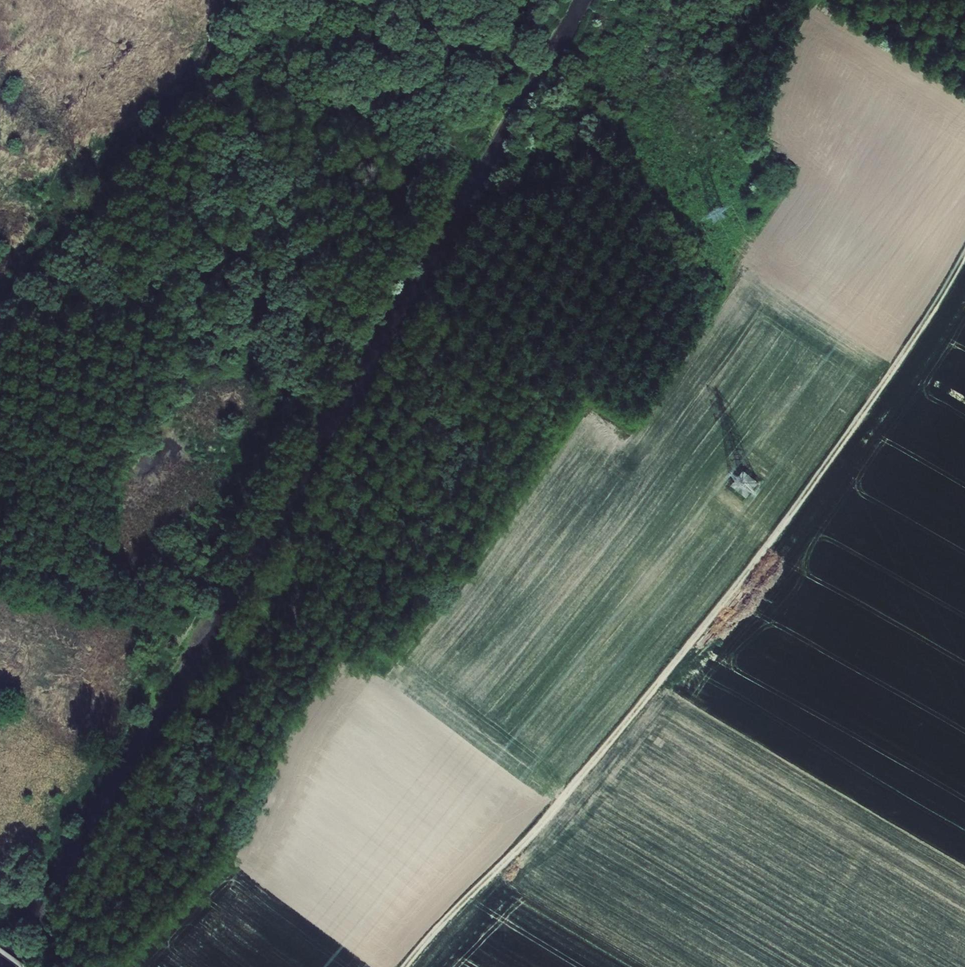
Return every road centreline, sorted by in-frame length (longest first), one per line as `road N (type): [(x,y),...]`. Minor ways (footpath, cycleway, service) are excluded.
road 1 (track): [(406,966),(716,603),(839,434),(964,240)]

